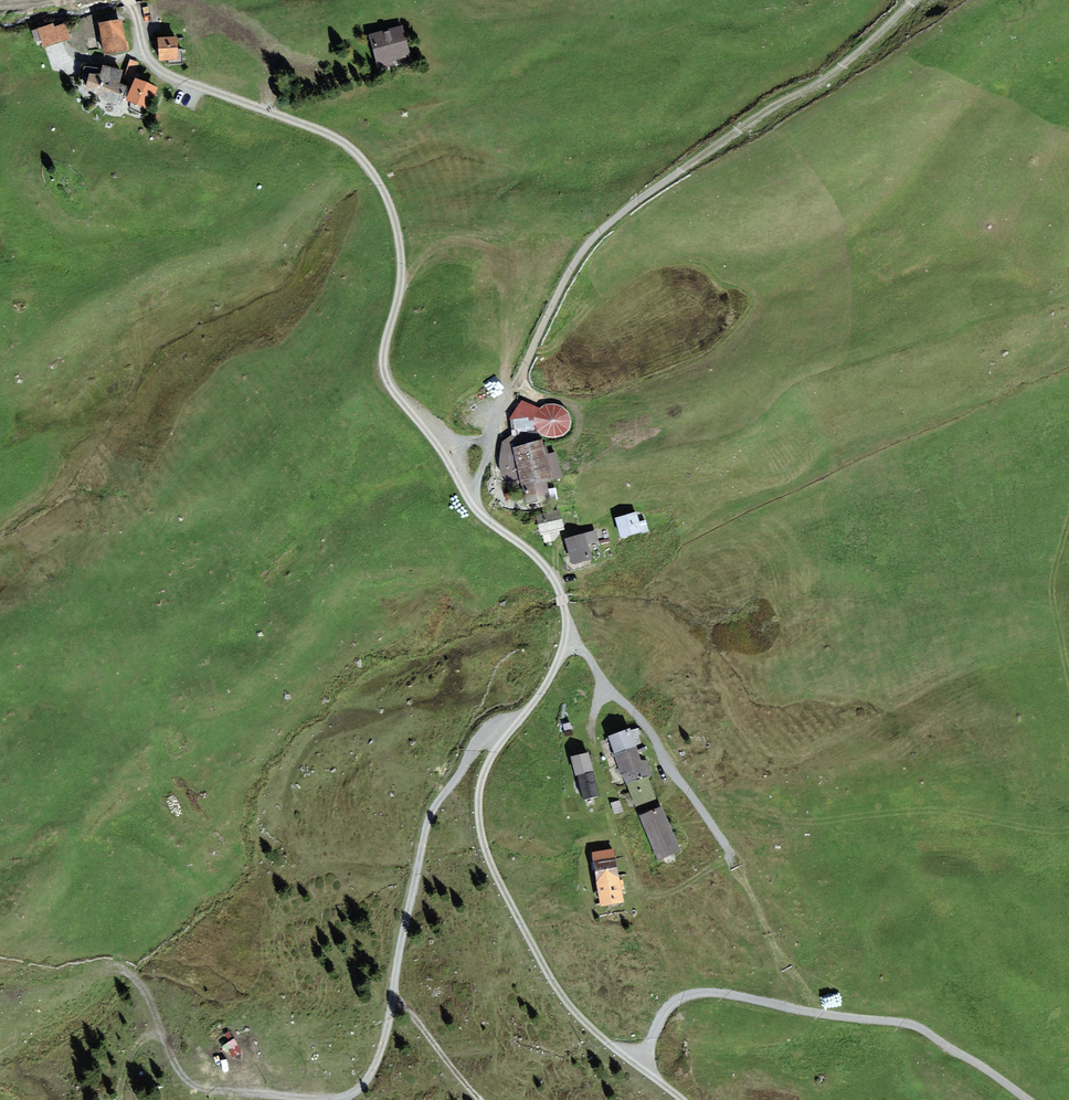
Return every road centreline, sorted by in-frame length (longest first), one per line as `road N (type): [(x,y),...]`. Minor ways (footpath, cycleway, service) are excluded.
road 1 (track): [(473,498),(492,437),(588,246),(644,194),(818,85),(915,0)]
road 2 (track): [(473,498),(451,450),(391,385),(384,355),(404,245),(381,180),(343,136),(151,63),(128,0)]
road 3 (unclassified): [(530,713),(484,805),(497,878),(573,1014),(683,1099)]
road 4 (track): [(732,864),(638,719),(603,690),(570,642),(559,587),(537,557),(490,522),(473,498)]
road 5 (unclassified): [(530,713),(468,763),(430,814),(382,1049),(363,1091),(351,1099)]
road 6 (unclassified): [(297,1099),(200,1091),(181,1078),(139,982),(112,967)]
road 7 (track): [(829,1016),(728,995),(687,995),(664,1014),(641,1066)]
road 8 (track): [(1028,1099),(928,1032),(829,1016)]
road 9 (track): [(392,1004),(408,1013),(479,1099)]

